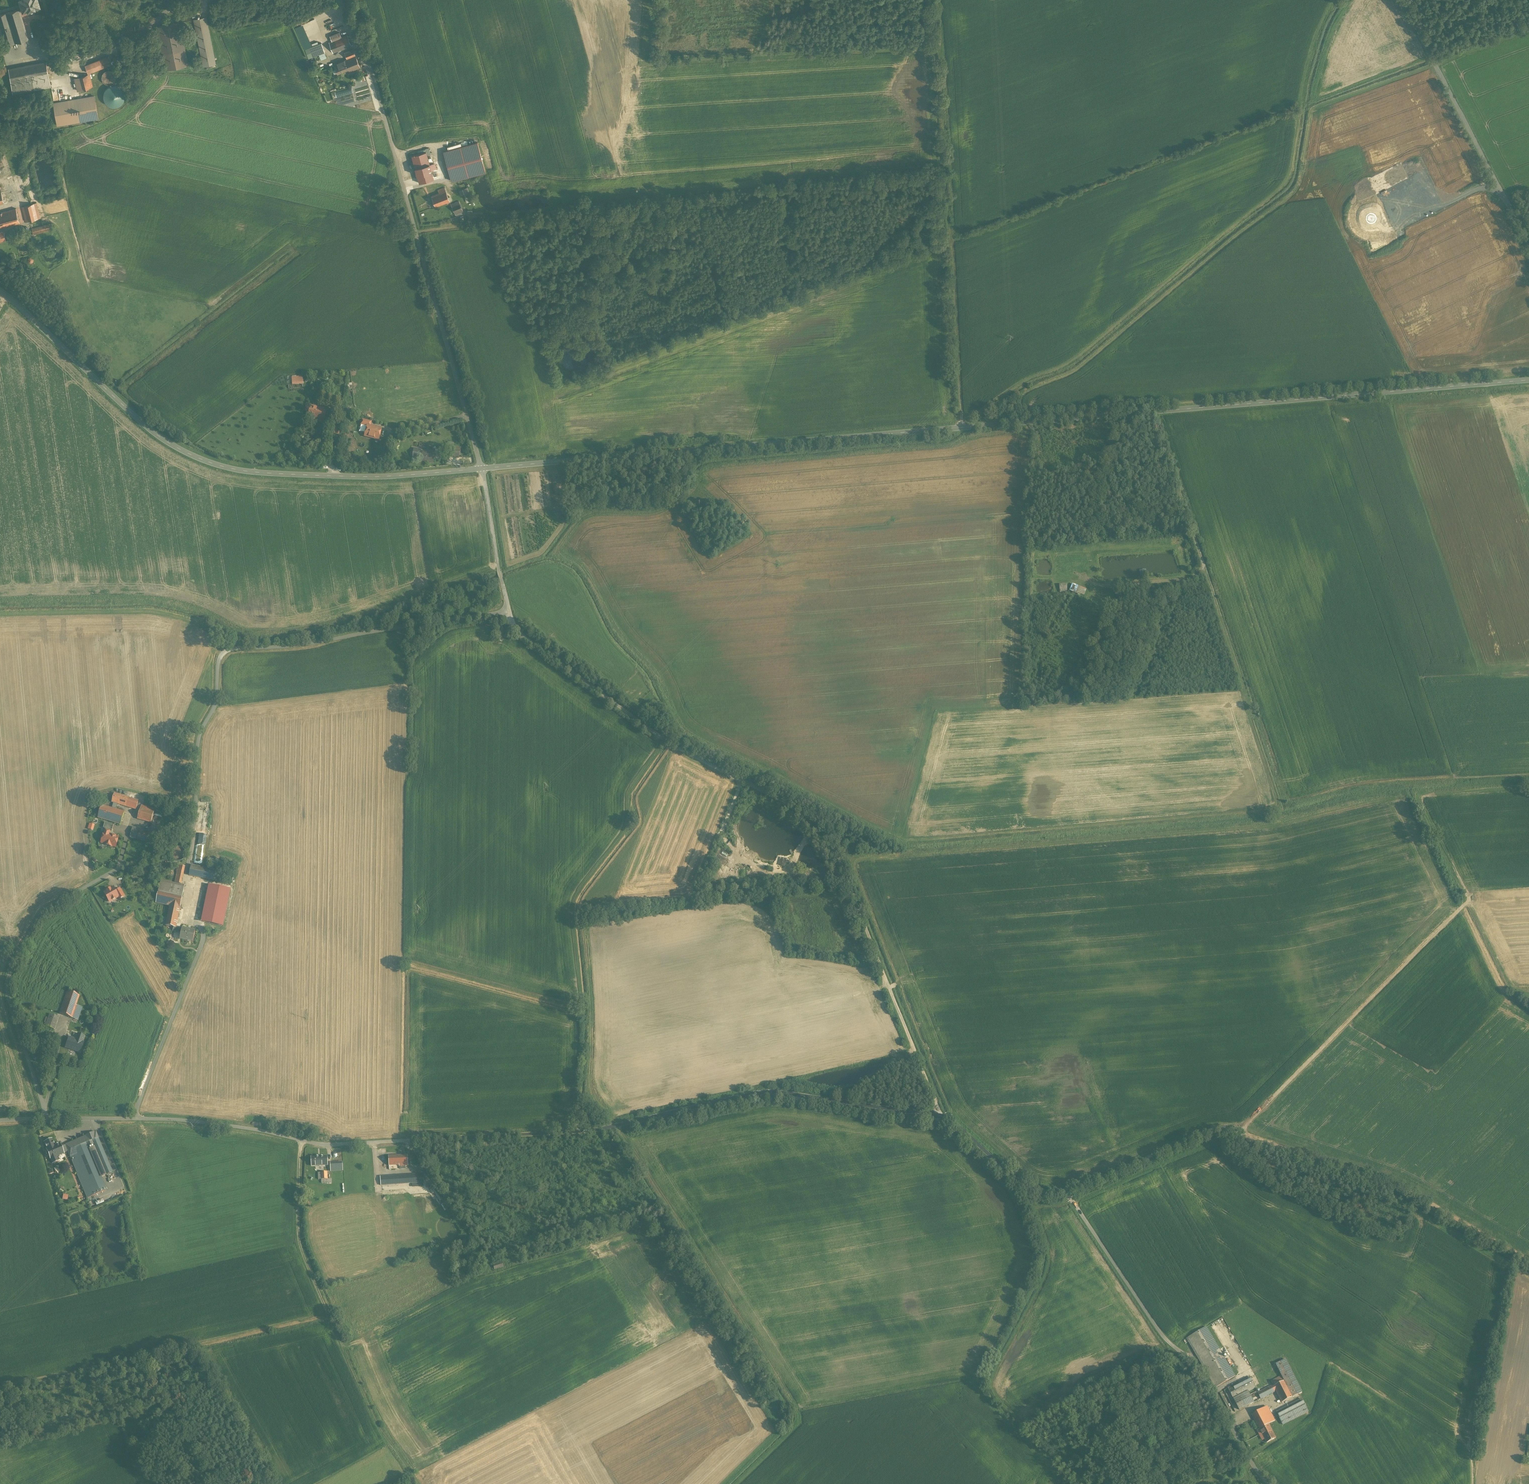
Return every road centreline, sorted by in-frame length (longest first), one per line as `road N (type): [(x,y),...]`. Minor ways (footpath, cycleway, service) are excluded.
road 1 (tertiary): [(481,469),(1528,380)]
road 2 (unclassified): [(46,1117),(173,1118),(322,1144),(596,1131),(767,1092),(943,1118)]
road 3 (unclassified): [(508,612),(301,646),(223,650),(216,703),(198,739),(194,822),(46,908),(7,979),(46,1117)]
road 4 (unclassified): [(508,612),(520,633),(664,743),(820,821),(943,1118)]
road 5 (tertiary): [(0,292),(143,424),(200,459),(297,475),(481,469)]
road 6 (track): [(1528,1261),(1395,1186),(1224,1129),(1064,1192)]
road 7 (unclassified): [(943,1118),(1024,1184),(1067,1194),(1160,1334),(1202,1374),(1264,1483)]
road 8 (unclassified): [(338,0),(372,72),(481,469)]
road 9 (track): [(961,428),(940,0)]
road 10 (track): [(421,1483),(377,1419),(302,1244),(303,1141)]
road 11 (track): [(0,1389),(330,1314)]
road 12 (track): [(1238,1133),(1468,900)]
road 13 (track): [(1528,244),(1404,0)]
road 14 (unclassified): [(481,469),(508,612)]

